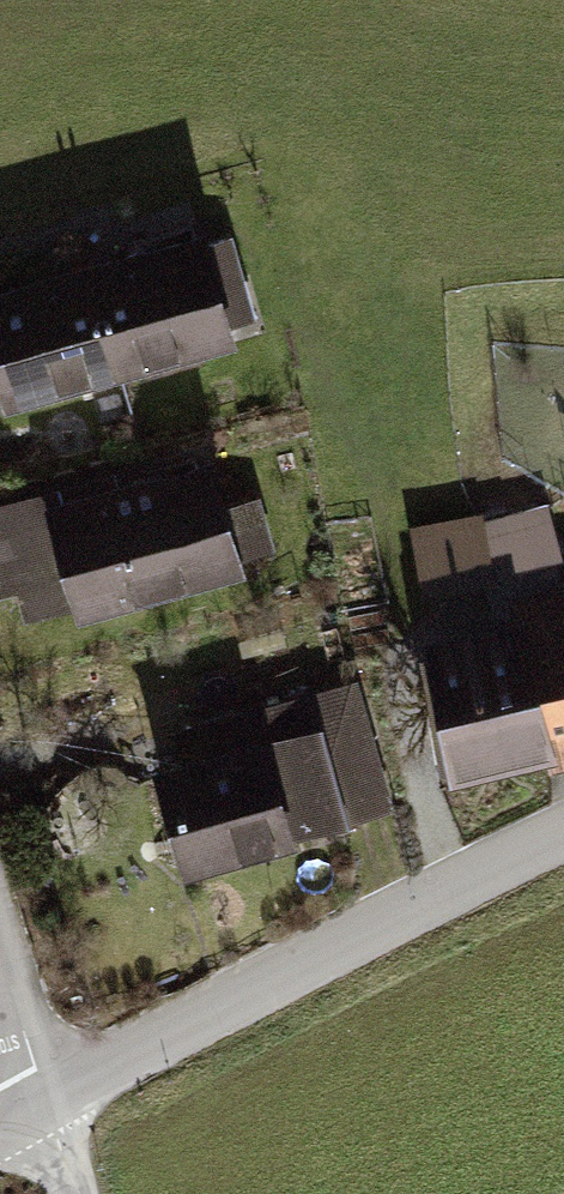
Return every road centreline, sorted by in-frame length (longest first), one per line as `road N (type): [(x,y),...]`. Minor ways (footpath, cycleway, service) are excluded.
road 1 (unclassified): [(563,845),(42,1103)]
road 2 (residential): [(42,1103),(0,963)]

